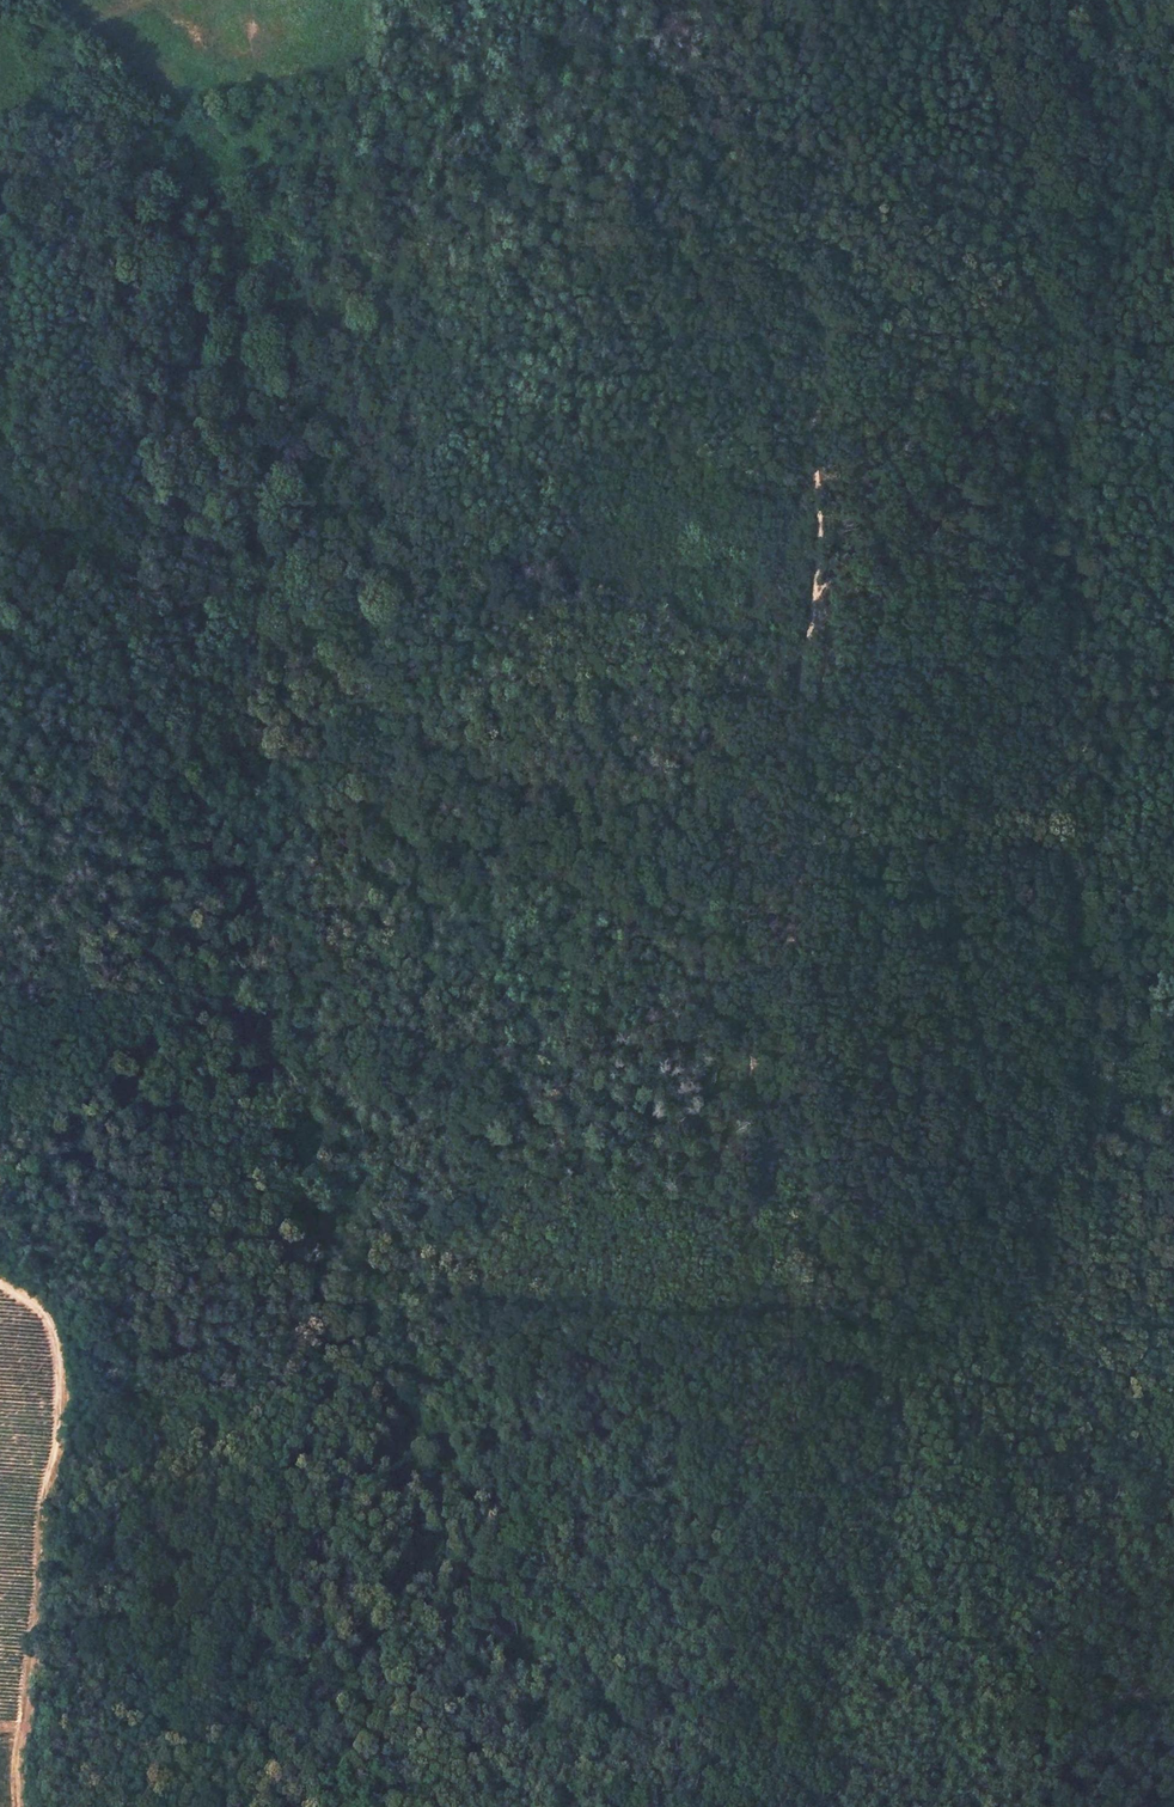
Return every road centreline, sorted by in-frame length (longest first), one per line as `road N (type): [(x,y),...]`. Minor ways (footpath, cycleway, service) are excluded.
road 1 (track): [(1036,1806),(1018,1727),(926,1476),(834,1274),(817,1216),(791,992),(802,893),(800,683),(819,559),(811,424),(822,323),(779,229),(754,0)]
road 2 (track): [(64,1633),(51,1320),(0,1286)]

